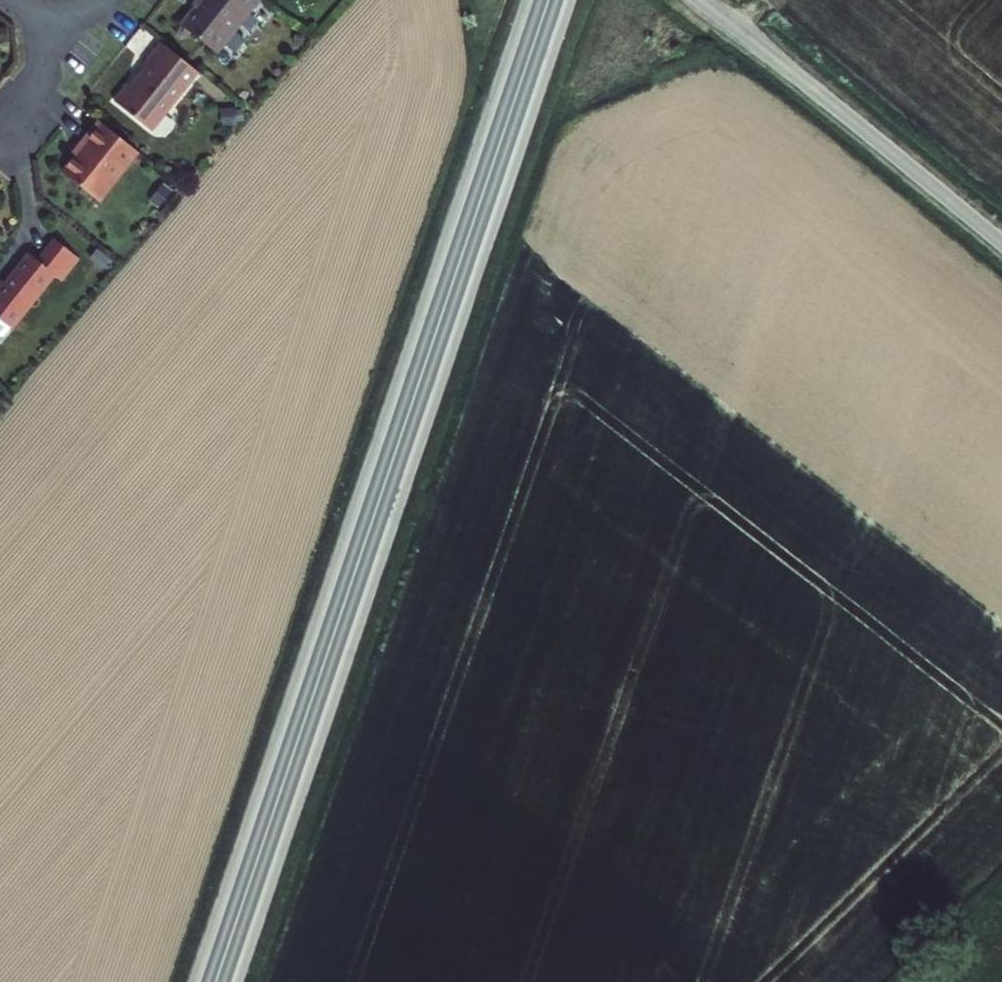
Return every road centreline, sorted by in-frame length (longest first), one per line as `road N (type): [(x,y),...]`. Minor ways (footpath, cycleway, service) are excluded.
road 1 (primary): [(216,981),(548,0)]
road 2 (residential): [(701,0),(1001,244)]

